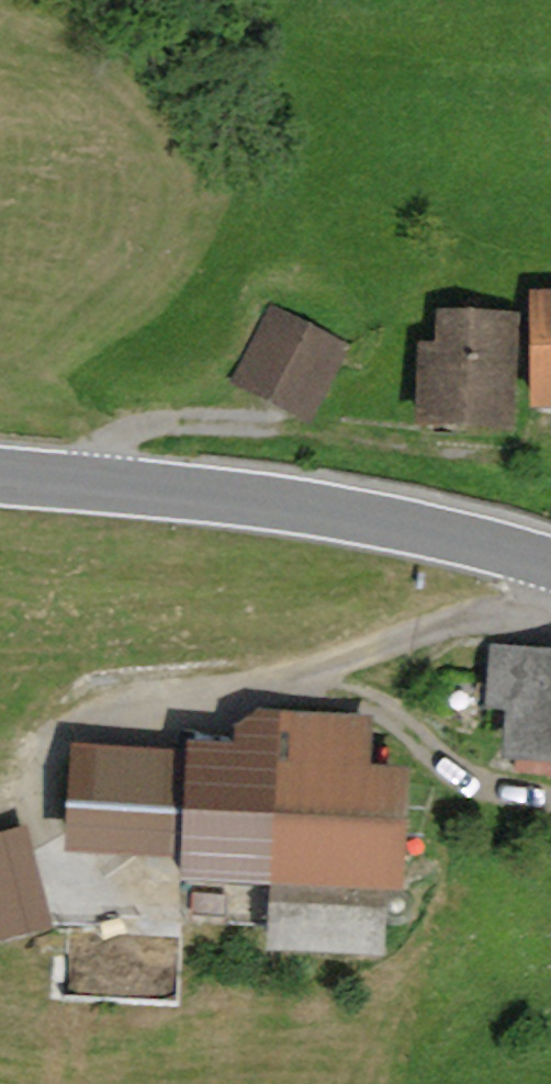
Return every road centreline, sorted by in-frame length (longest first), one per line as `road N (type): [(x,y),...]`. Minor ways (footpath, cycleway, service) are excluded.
road 1 (track): [(550,611),(484,615),(146,737),(66,742),(36,774),(41,825)]
road 2 (tertiary): [(550,558),(322,510),(0,473)]
road 3 (track): [(510,452),(180,428),(127,443),(103,484)]
road 4 (track): [(550,795),(480,774),(357,666)]

